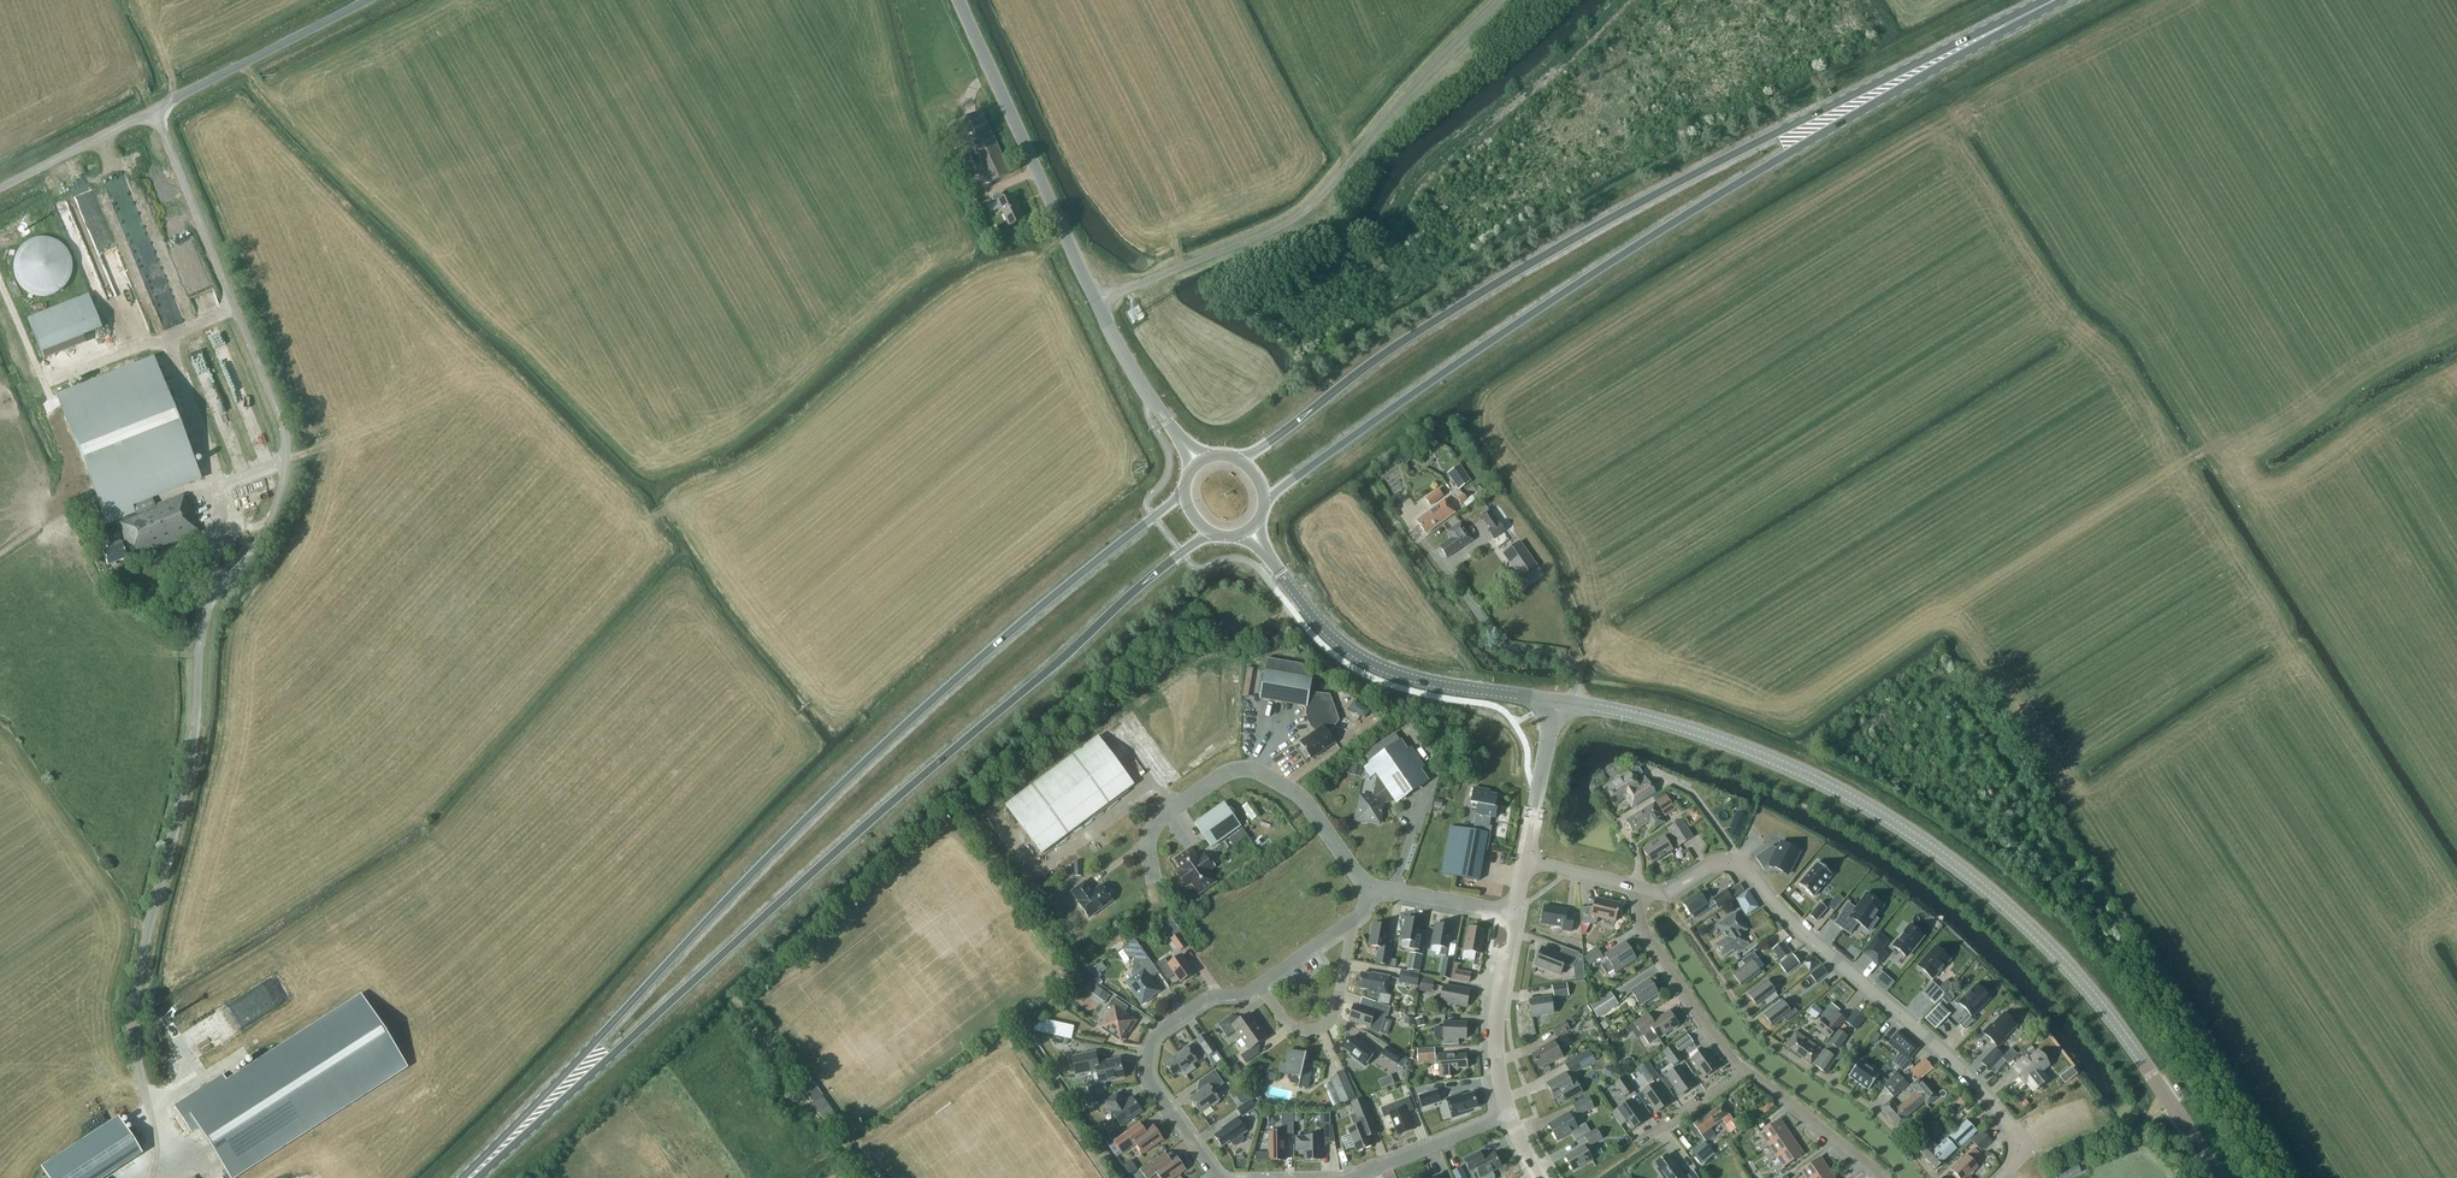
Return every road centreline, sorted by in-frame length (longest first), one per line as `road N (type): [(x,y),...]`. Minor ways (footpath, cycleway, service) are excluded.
road 1 (primary): [(1184,487),(870,758),(461,1177)]
road 2 (primary): [(478,1177),(937,763),(1134,591),(1215,534)]
road 3 (primary): [(1263,504),(1634,245),(2065,0)]
road 4 (primary): [(2042,0),(1611,216),(1374,358),(1309,412),(1235,456)]
road 5 (tertiary): [(1554,701),(1635,715),(1750,751),(1880,814),(1942,858),(2050,949),(2098,1004),(2221,1177)]
road 6 (residential): [(2000,1177),(2027,1149),(1929,1040),(1778,911),(1748,869),(1720,862),(1669,891),(1642,890)]
road 7 (unclassified): [(1096,302),(1283,225),(1319,199),(1499,0)]
road 8 (residential): [(1219,1177),(1149,1080),(1152,1041),(1210,996),(1259,986),(1360,914),(1369,888)]
road 9 (unclassified): [(0,189),(369,0)]
road 10 (residential): [(1882,1177),(1721,1048),(1645,935),(1642,890)]
road 11 (tertiary): [(1554,701),(1447,687),(1363,660),(1297,596),(1249,529)]
road 12 (residential): [(1369,888),(1304,800),(1247,769),(1226,773),(1160,819),(1149,838),(1154,883)]
road 13 (tertiary): [(1096,302),(958,0)]
road 14 (residential): [(1508,1116),(1495,1061),(1496,1004),(1513,915)]
road 15 (tertiary): [(1196,463),(1096,302)]
road 16 (residential): [(1508,1116),(1351,1177)]
road 17 (residential): [(1523,860),(1554,701)]
road 18 (residential): [(1513,915),(1369,888)]
road 19 (residential): [(1642,890),(1523,860)]

